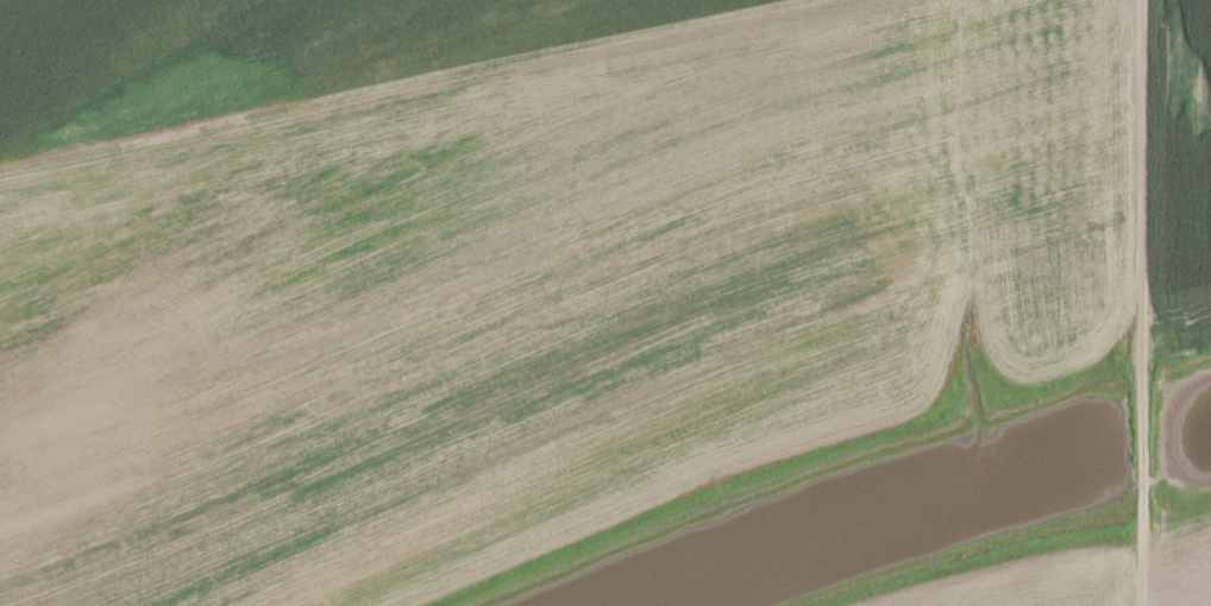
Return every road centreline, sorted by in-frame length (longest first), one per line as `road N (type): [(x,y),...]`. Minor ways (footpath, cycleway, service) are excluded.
road 1 (track): [(1146,605),(1146,0)]

